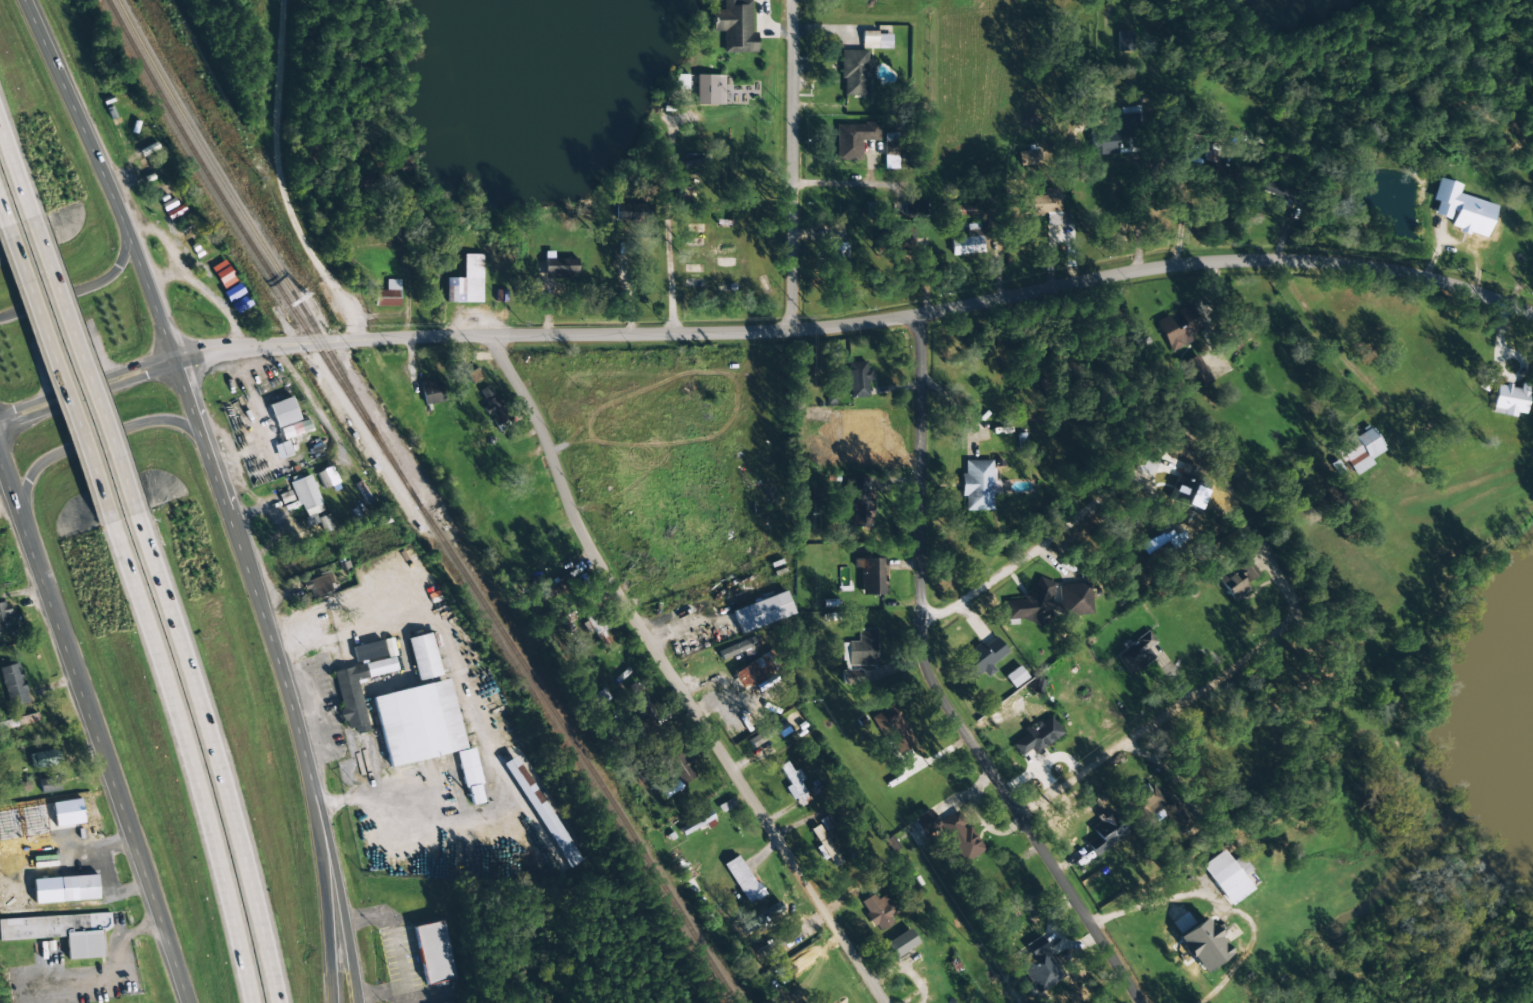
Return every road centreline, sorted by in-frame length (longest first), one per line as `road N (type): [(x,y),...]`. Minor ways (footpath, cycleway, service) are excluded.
road 1 (tertiary): [(1532,314),(1410,274),(1224,263),(997,303),(242,347),(173,362)]
road 2 (residential): [(486,331),(515,371),(612,574),(884,1002)]
road 3 (residential): [(912,309),(917,609),(928,648),(1126,955),(1148,1002)]
road 4 (tertiary): [(0,466),(186,1002)]
road 5 (tertiary): [(294,722),(243,553),(124,224)]
road 6 (motorway): [(275,1002),(215,760),(134,515)]
road 7 (motorway): [(111,524),(223,875),(250,1002)]
road 8 (residential): [(1031,813),(1301,619)]
road 9 (residential): [(790,0),(785,317)]
road 10 (motorway): [(6,227),(111,524)]
road 11 (motorway): [(134,515),(29,219)]
road 12 (tertiary): [(358,1002),(325,822),(294,722)]
road 13 (motorway): [(332,1002),(322,856),(294,722)]
road 14 (tertiary): [(212,468),(177,423),(156,420),(68,449),(31,473),(25,540)]
road 15 (tertiary): [(124,224),(22,0)]
road 16 (tertiary): [(173,362),(0,423)]
road 17 (tertiary): [(0,318),(110,275),(121,262),(124,224)]
road 18 (residential): [(1281,263),(1319,333),(1310,359),(1318,392)]
road 19 (residential): [(917,609),(952,595),(1034,532)]

